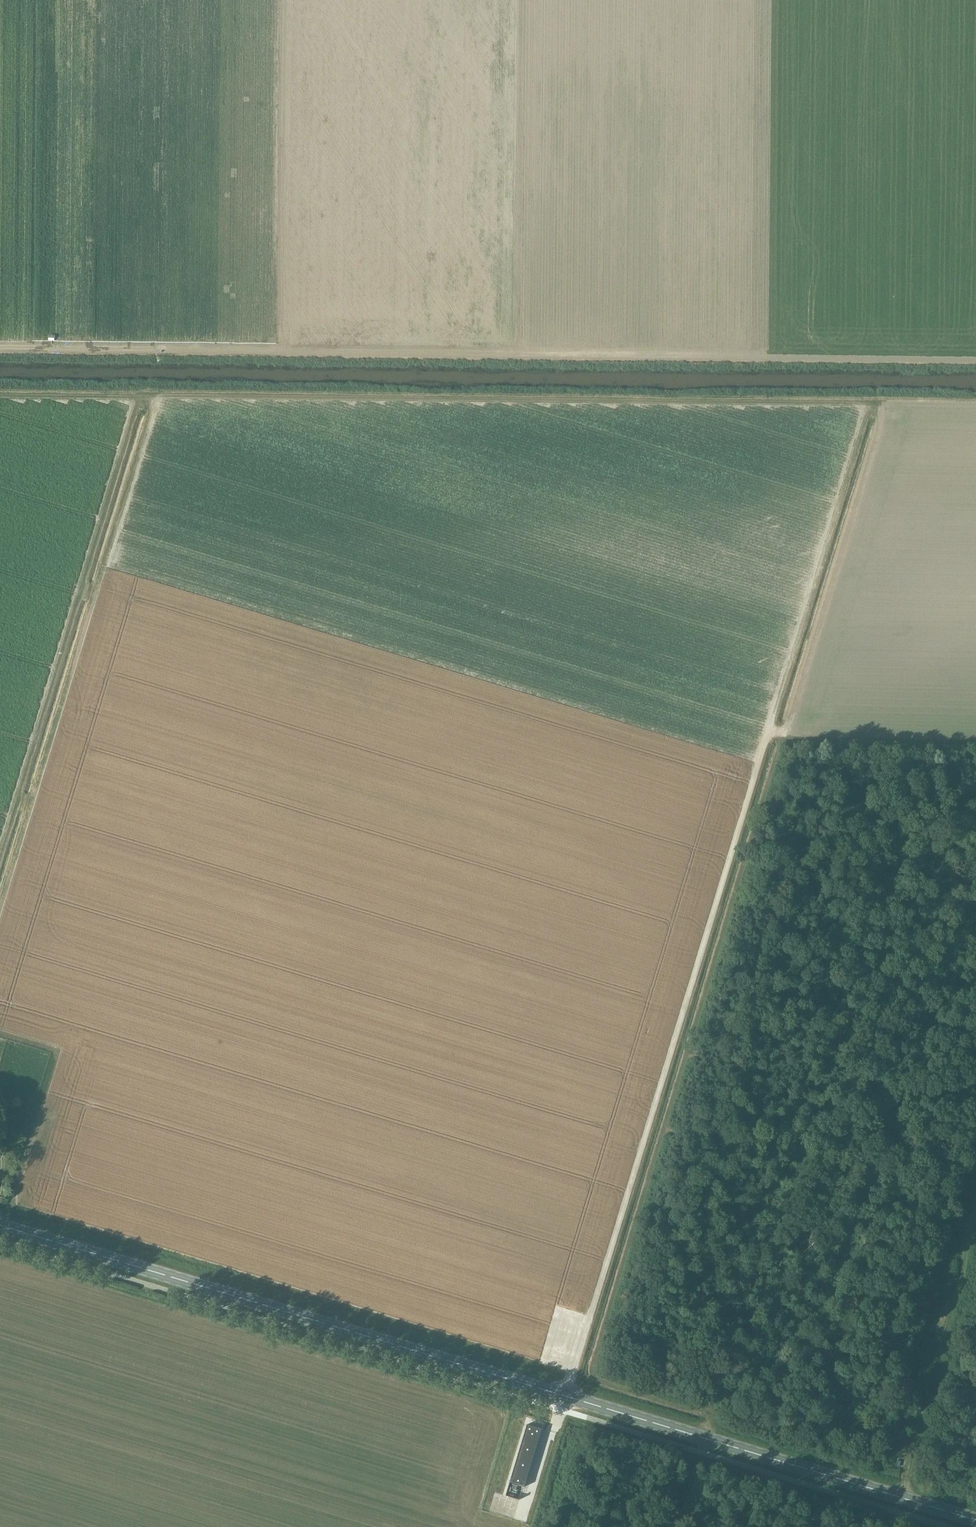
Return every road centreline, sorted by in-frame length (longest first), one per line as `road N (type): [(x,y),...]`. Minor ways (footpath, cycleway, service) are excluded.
road 1 (secondary): [(975,1520),(0,1225)]

